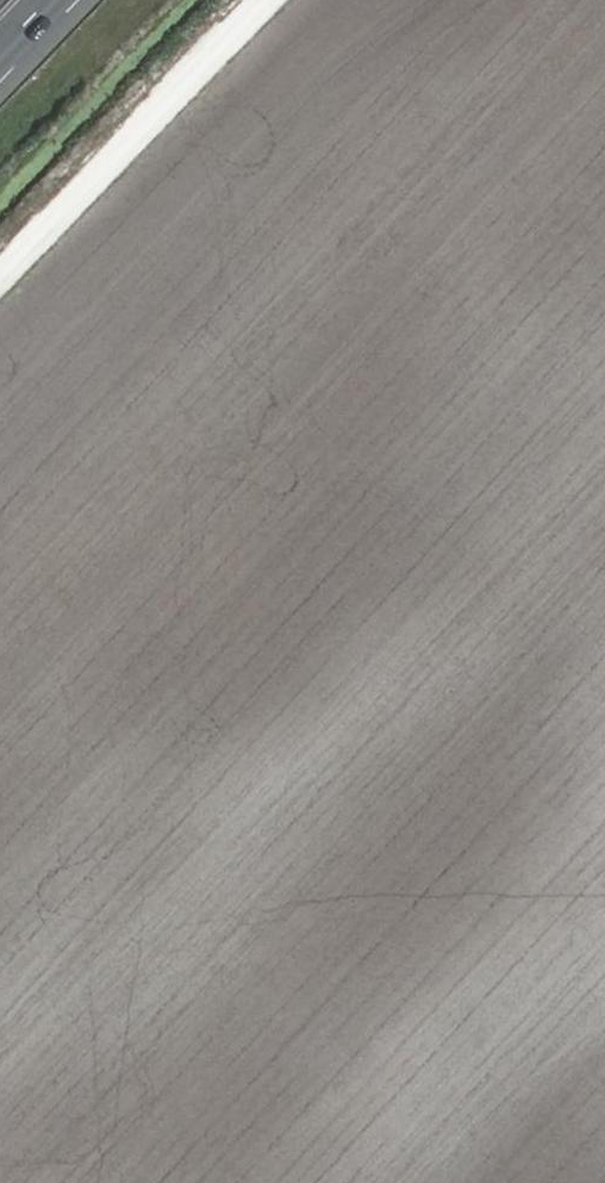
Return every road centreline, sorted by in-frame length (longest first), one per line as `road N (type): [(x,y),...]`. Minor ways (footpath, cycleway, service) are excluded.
road 1 (track): [(0,279),(273,0)]

